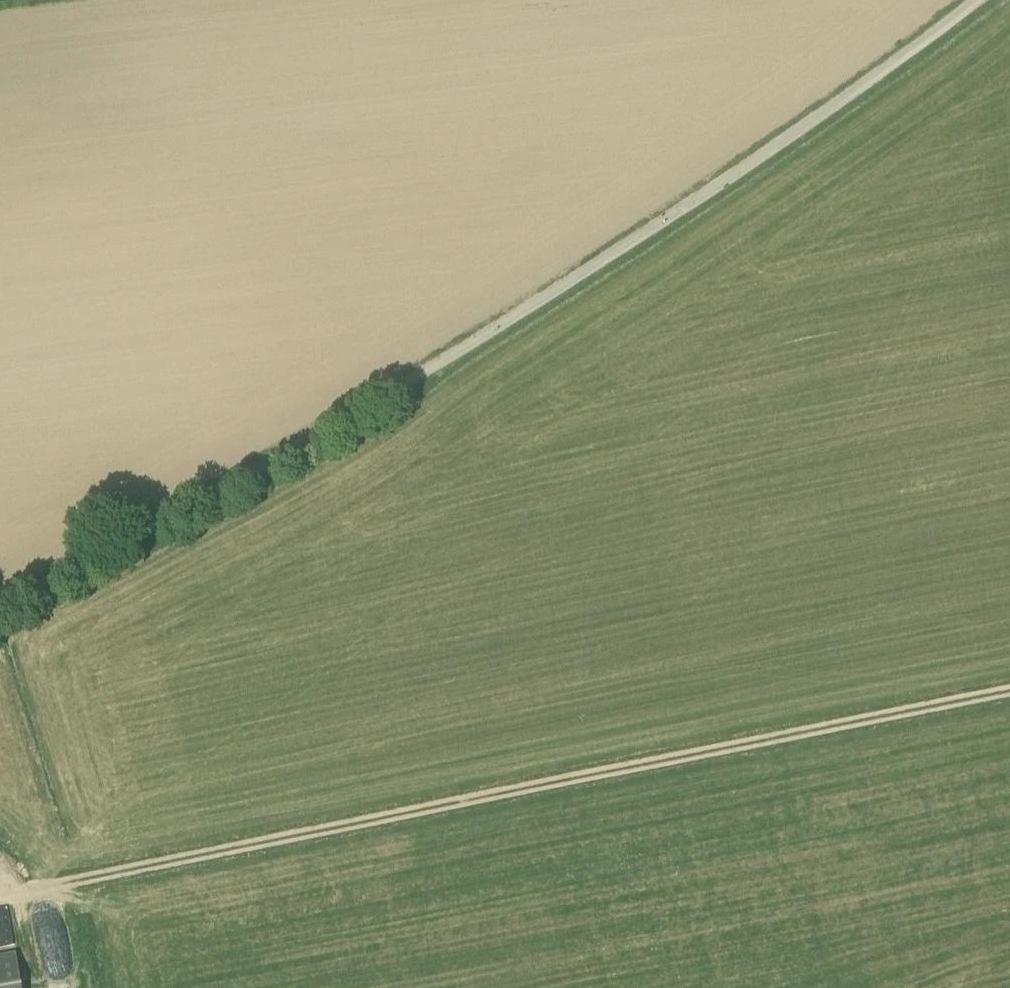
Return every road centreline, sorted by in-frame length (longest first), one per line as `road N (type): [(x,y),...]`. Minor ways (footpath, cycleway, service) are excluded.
road 1 (unclassified): [(976,0),(811,121),(493,329),(0,605)]
road 2 (track): [(1009,695),(29,890)]

